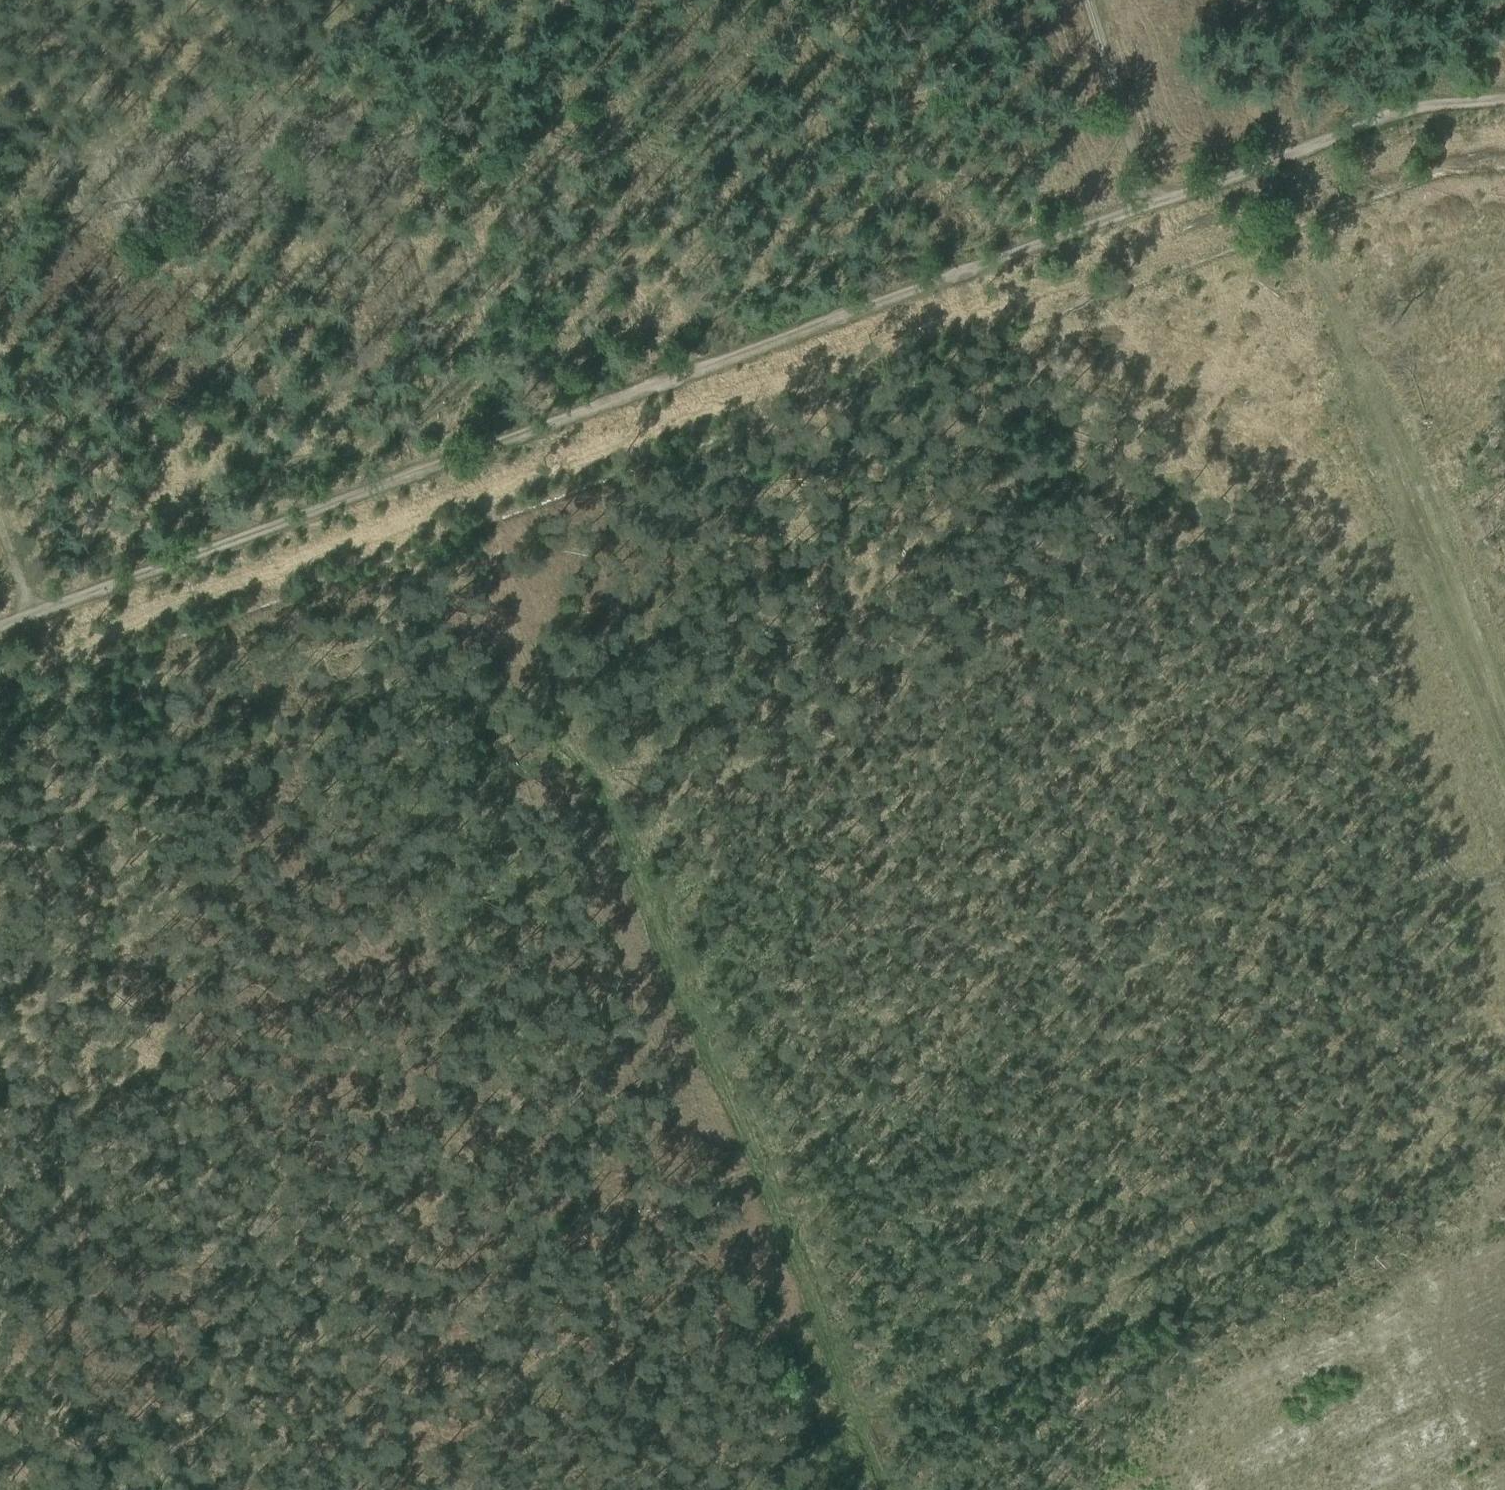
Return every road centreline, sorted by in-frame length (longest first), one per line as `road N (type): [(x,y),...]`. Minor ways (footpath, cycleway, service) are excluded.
road 1 (track): [(0,625),(711,360),(1152,209)]
road 2 (track): [(1152,209),(1389,114),(1504,94)]
road 3 (track): [(1152,209),(1090,0)]

